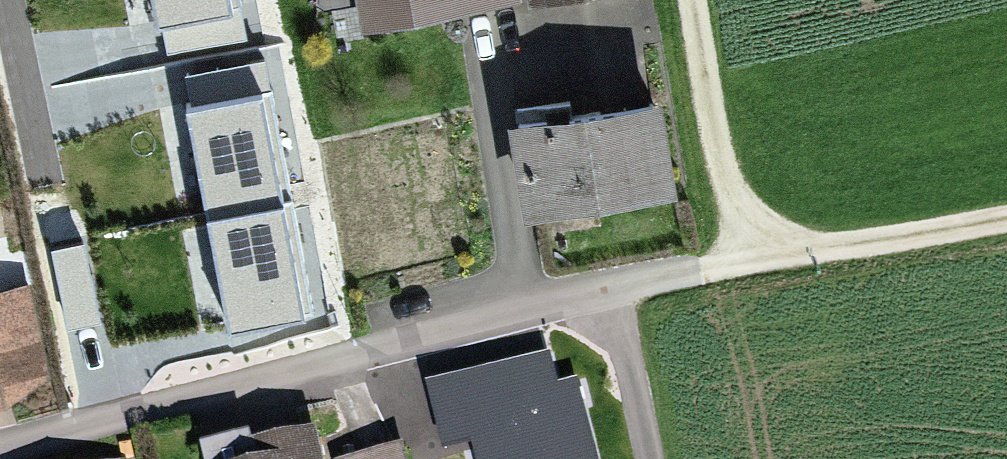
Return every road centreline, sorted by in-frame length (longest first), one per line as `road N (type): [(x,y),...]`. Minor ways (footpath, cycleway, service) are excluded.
road 1 (residential): [(0,455),(527,313),(747,264)]
road 2 (track): [(689,0),(719,170),(747,264),(1006,218)]
road 3 (residential): [(44,181),(1,0)]

